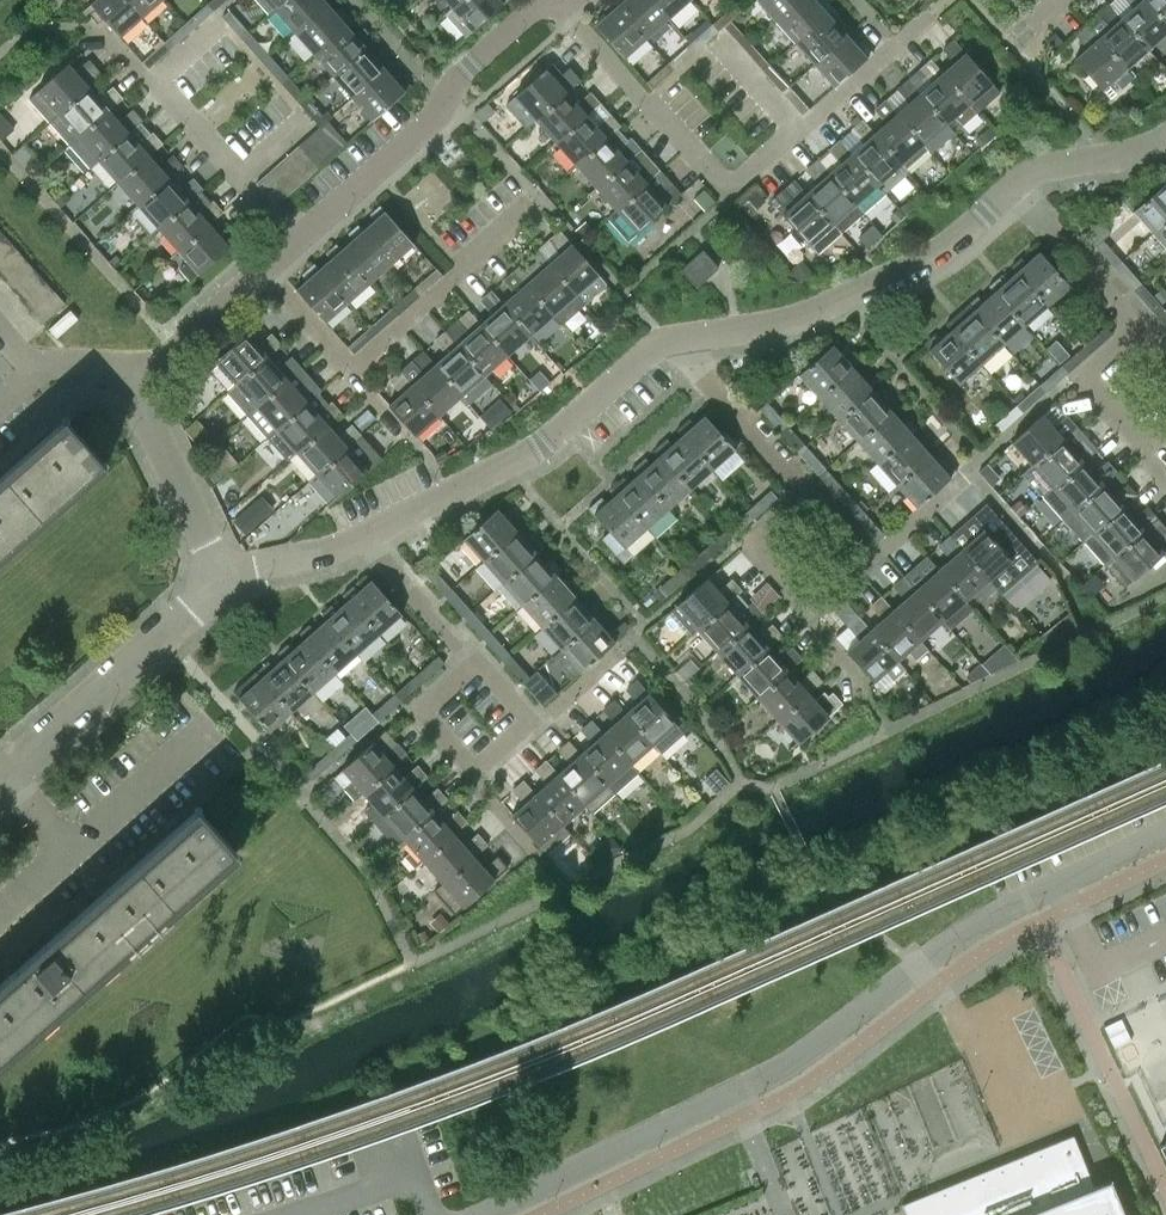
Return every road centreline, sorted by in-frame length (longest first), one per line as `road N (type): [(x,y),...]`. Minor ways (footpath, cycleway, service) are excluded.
road 1 (residential): [(489,1214),(728,1092),(832,1030),(1004,905),(1165,828)]
road 2 (residential): [(677,341),(821,312),(942,249),(1012,188)]
road 3 (residential): [(365,536),(544,448),(640,360),(677,341)]
road 4 (residential): [(297,241),(427,126),(469,66),(551,0)]
road 5 (residential): [(558,0),(718,179),(737,183),(796,129)]
road 6 (residential): [(1,779),(223,581)]
road 7 (residential): [(351,373),(538,195)]
road 8 (residential): [(223,581),(124,369)]
road 9 (residential): [(812,494),(677,341)]
road 10 (residential): [(1137,330),(1012,188)]
road 11 (residential): [(67,851),(204,732)]
road 12 (residential): [(796,129),(927,15)]
road 13 (residential): [(124,369),(177,350),(263,273)]
road 14 (residential): [(477,662),(365,536)]
road 15 (residential): [(812,494),(751,544),(807,614)]
road 16 (residential): [(1137,330),(1081,381),(1139,453)]
road 17 (residential): [(1012,188),(1037,170),(1135,153),(1165,138)]
road 18 (residential): [(477,662),(424,710),(476,769)]
road 19 (residential): [(223,581),(365,536)]
road 20 (residential): [(529,719),(550,712),(632,637)]
road 21 (residential): [(263,273),(351,373)]
road 22 (residential): [(152,82),(239,178)]
road 23 (residential): [(871,560),(967,477)]

